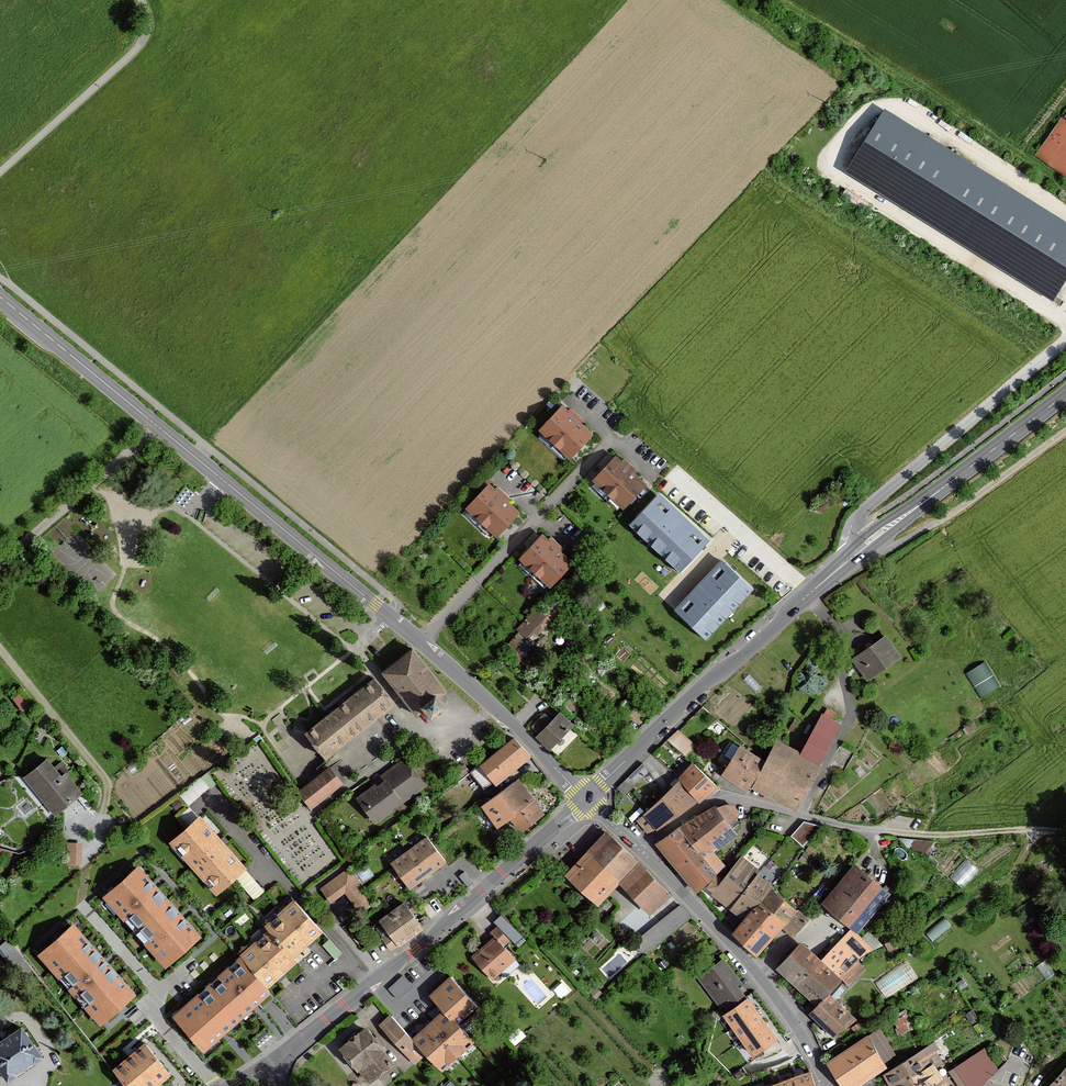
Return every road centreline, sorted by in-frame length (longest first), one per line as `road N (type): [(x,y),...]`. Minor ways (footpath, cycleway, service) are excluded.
road 1 (tertiary): [(159,427),(449,666),(585,800)]
road 2 (tertiary): [(585,800),(852,556)]
road 3 (unclassified): [(852,556),(848,536),(859,515),(1065,339)]
road 4 (tertiary): [(827,1085),(803,1036),(752,966),(638,849)]
road 5 (residential): [(585,800),(382,978)]
road 6 (tertiary): [(852,556),(1065,394)]
road 7 (residential): [(638,849),(717,796),(871,830)]
road 8 (track): [(852,556),(898,544),(937,522),(1065,429)]
road 9 (track): [(142,0),(149,23),(135,50),(0,172)]
road 10 (unclassified): [(159,427),(0,564)]
road 11 (tertiary): [(0,296),(159,427)]
road 12 (track): [(1065,833),(871,830)]
road 13 (residential): [(382,978),(268,1067)]

